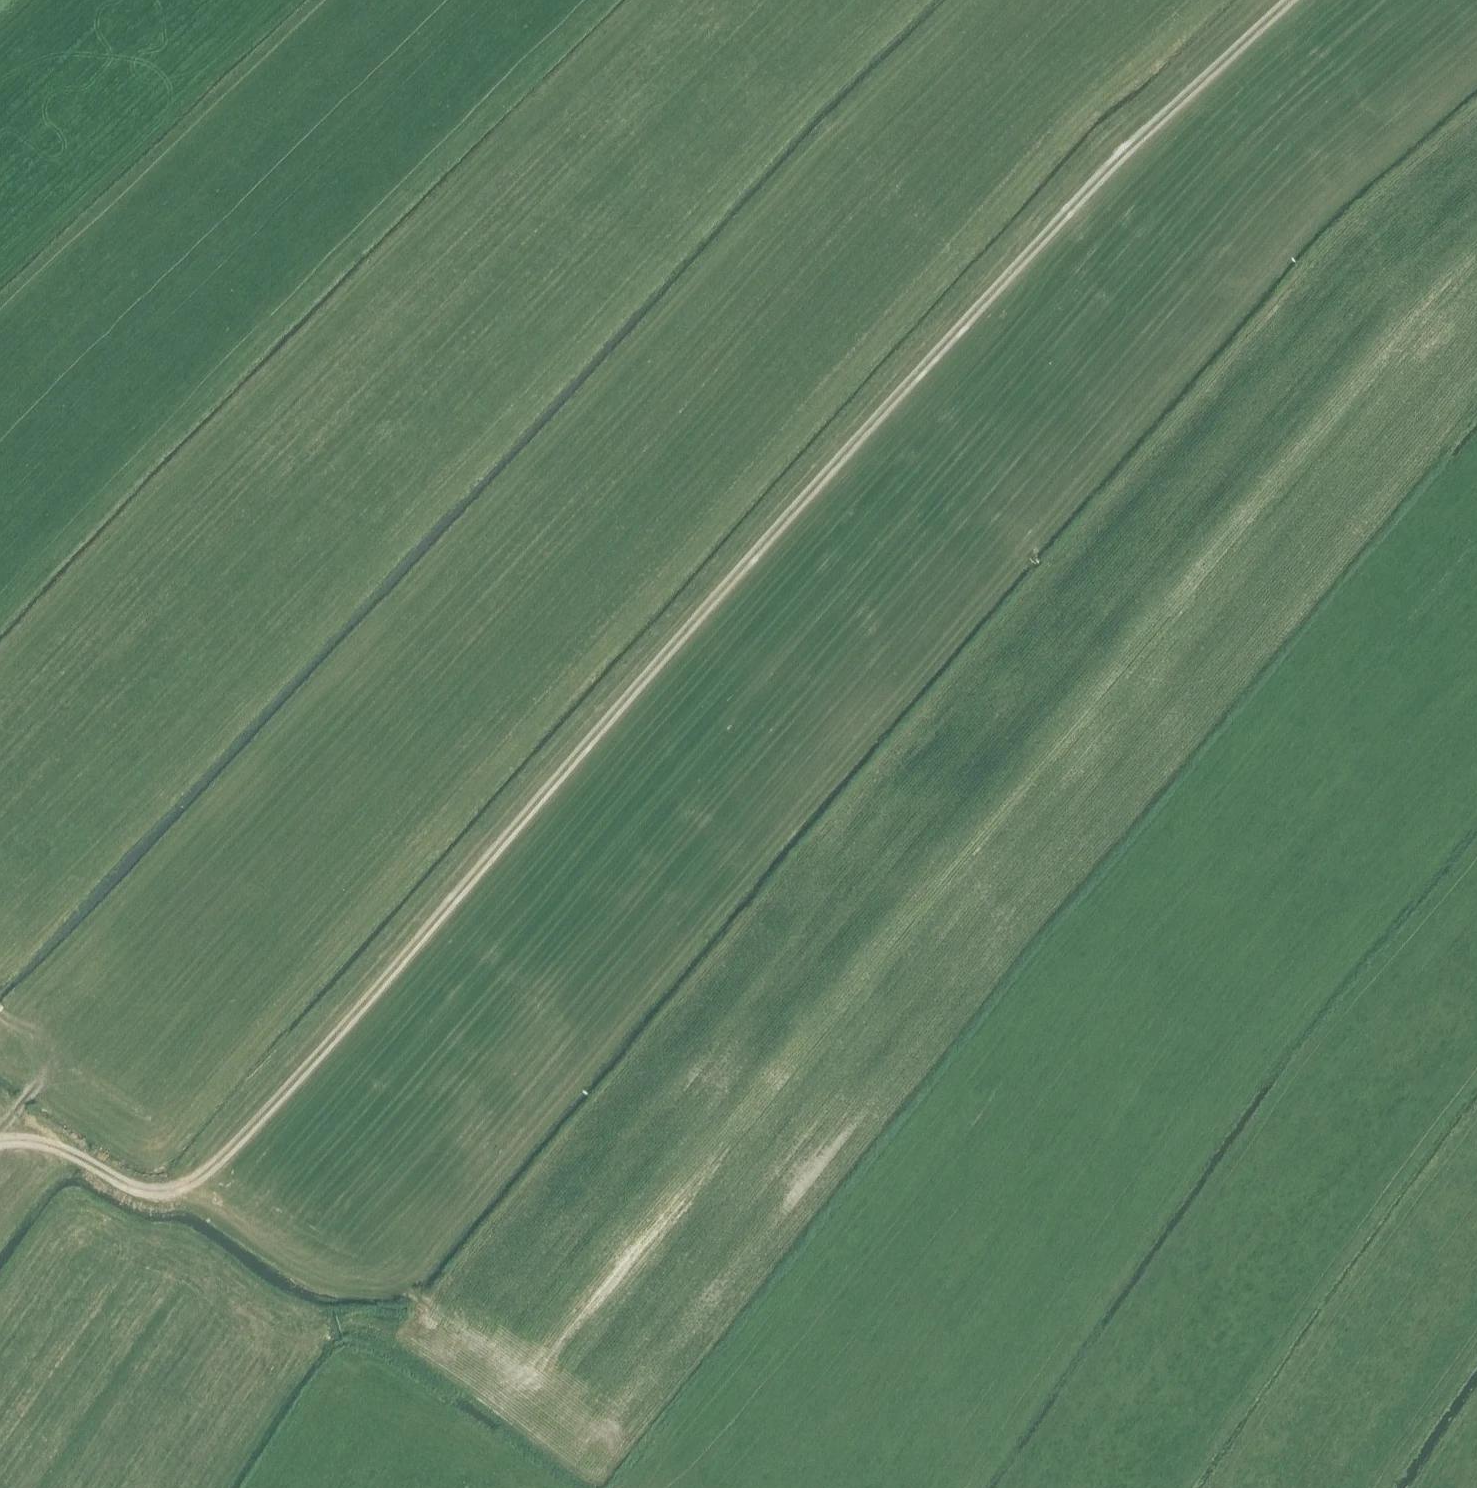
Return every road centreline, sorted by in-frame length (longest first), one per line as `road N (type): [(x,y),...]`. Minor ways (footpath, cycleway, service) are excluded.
road 1 (track): [(0,1142),(57,1147),(152,1192),(178,1188),(220,1163),(866,441),(1191,95),(1302,0)]
road 2 (track): [(0,1013),(49,1065),(0,1132)]

